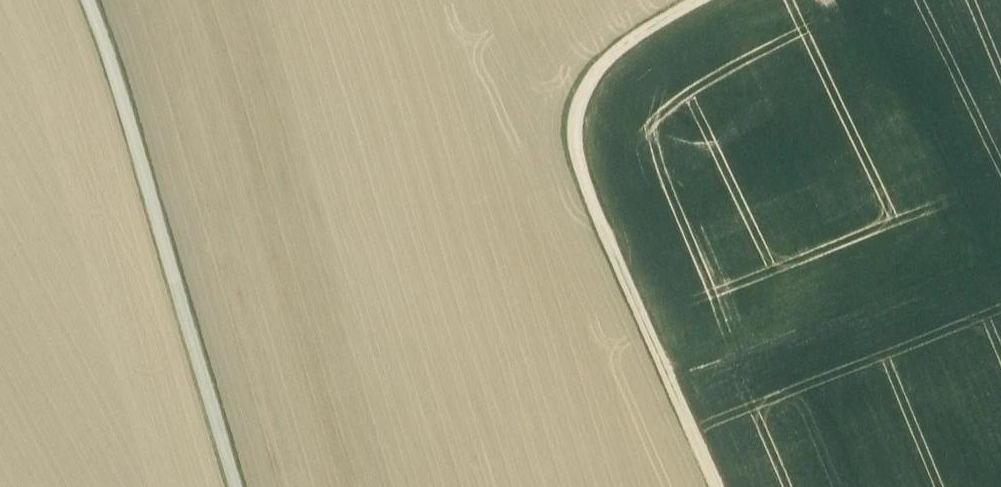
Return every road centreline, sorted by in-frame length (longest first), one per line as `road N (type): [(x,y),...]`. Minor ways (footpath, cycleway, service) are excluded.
road 1 (track): [(695,0),(616,51),(586,87),(577,126),(585,180),(719,486)]
road 2 (unclassified): [(240,486),(91,0)]

